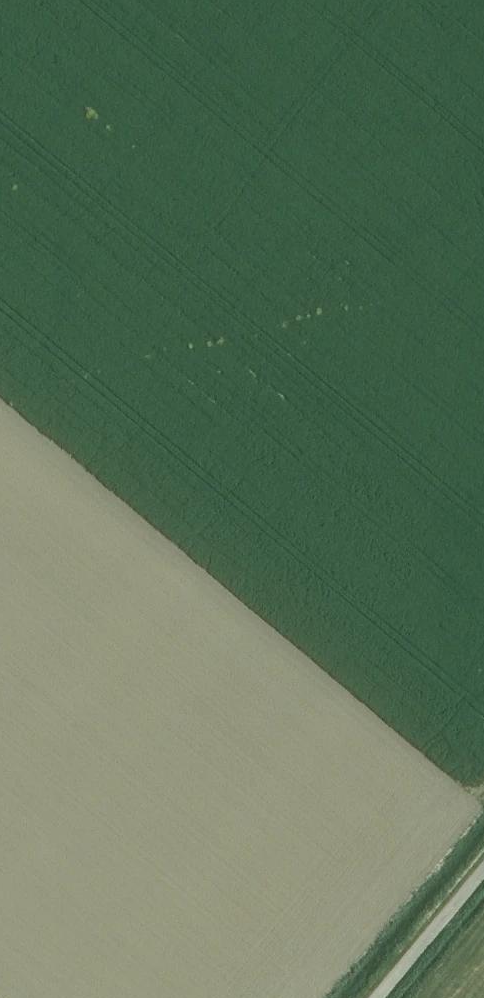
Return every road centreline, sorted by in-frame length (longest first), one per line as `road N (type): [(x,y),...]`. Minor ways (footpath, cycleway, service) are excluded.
road 1 (unclassified): [(378,997),(483,870)]

